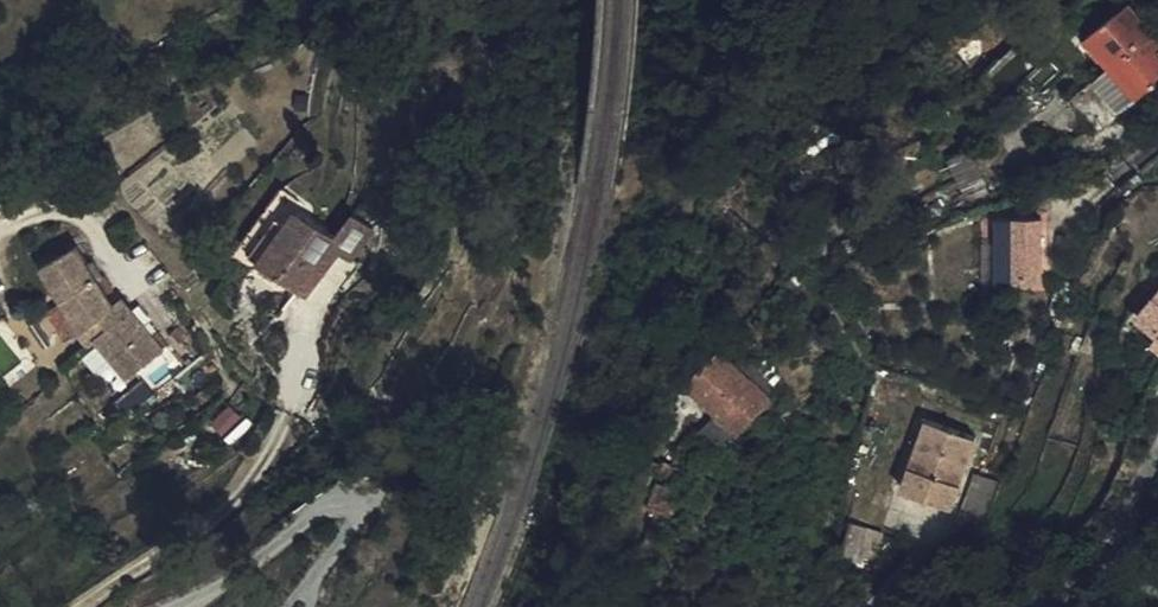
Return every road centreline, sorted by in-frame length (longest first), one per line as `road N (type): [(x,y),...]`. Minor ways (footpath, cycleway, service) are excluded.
road 1 (residential): [(0,229),(64,214),(93,229),(160,315)]
road 2 (residential): [(1047,606),(1104,575),(1157,511)]

